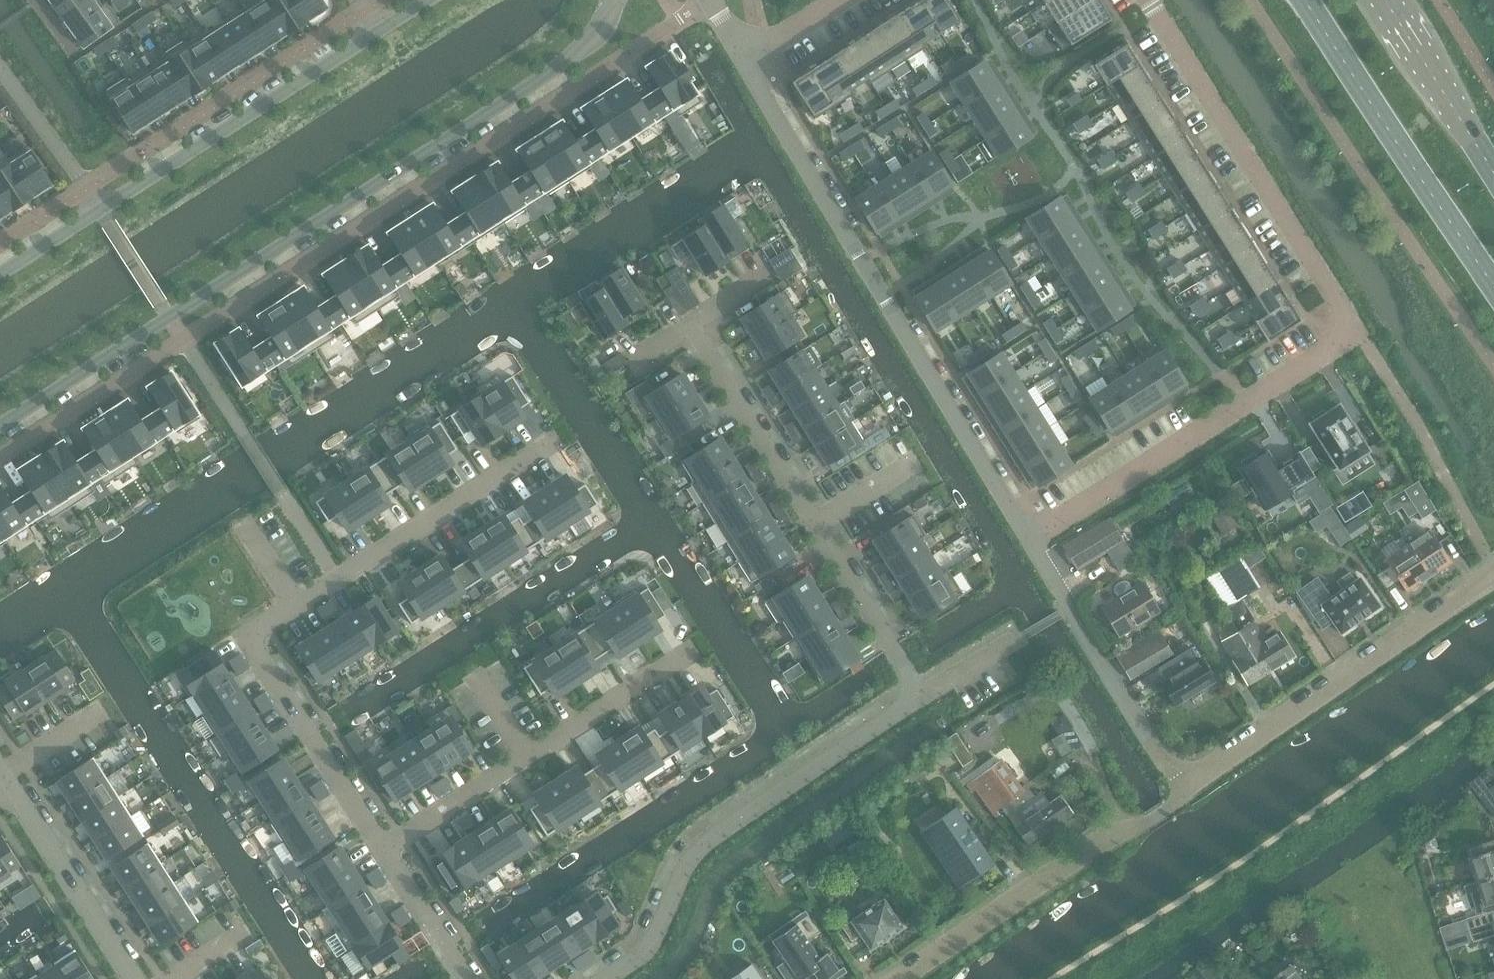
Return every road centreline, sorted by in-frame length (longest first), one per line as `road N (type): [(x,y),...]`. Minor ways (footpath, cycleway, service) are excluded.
road 1 (residential): [(0,458),(684,17)]
road 2 (residential): [(1030,540),(1358,332),(1146,0)]
road 3 (tertiary): [(0,426),(593,40),(615,0)]
road 4 (residential): [(382,847),(247,633),(554,442)]
road 5 (residential): [(1030,540),(742,56)]
road 6 (tertiary): [(379,30),(0,278)]
road 7 (residential): [(602,978),(642,951),(693,850),(919,695)]
road 8 (residential): [(919,695),(694,325)]
road 9 (residential): [(1493,577),(1194,790)]
road 10 (residential): [(382,847),(692,653)]
road 11 (primary): [(1306,0),(1493,281)]
road 12 (residential): [(1194,790),(1156,752),(1030,540)]
road 13 (residential): [(909,978),(1148,823)]
road 14 (residential): [(11,787),(138,978)]
road 15 (primary): [(1493,170),(1387,0)]
road 16 (residential): [(465,978),(382,847)]

